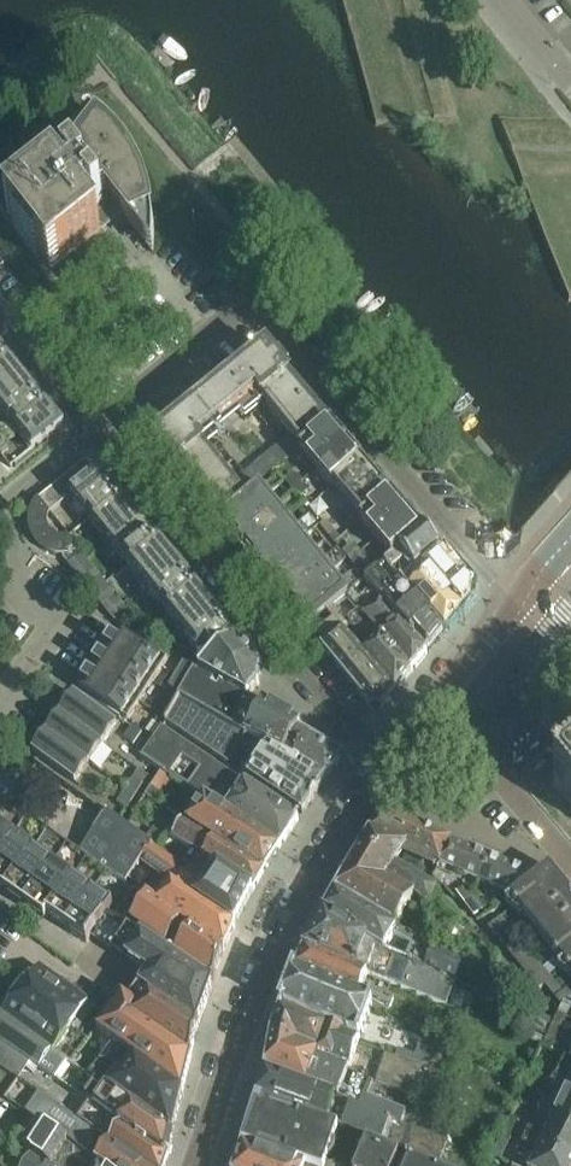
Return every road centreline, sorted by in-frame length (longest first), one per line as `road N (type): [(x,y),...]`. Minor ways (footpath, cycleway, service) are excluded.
road 1 (residential): [(95,427),(239,307),(262,309),(519,597)]
road 2 (residential): [(393,755),(265,969),(193,1165)]
road 3 (residential): [(393,755),(293,669),(95,427)]
road 4 (residential): [(0,523),(15,535),(13,588),(57,623),(7,716)]
road 5 (residential): [(570,864),(432,707)]
road 6 (residential): [(0,310),(95,427)]
road 7 (residential): [(519,597),(432,707)]
road 8 (residential): [(0,503),(95,427)]

